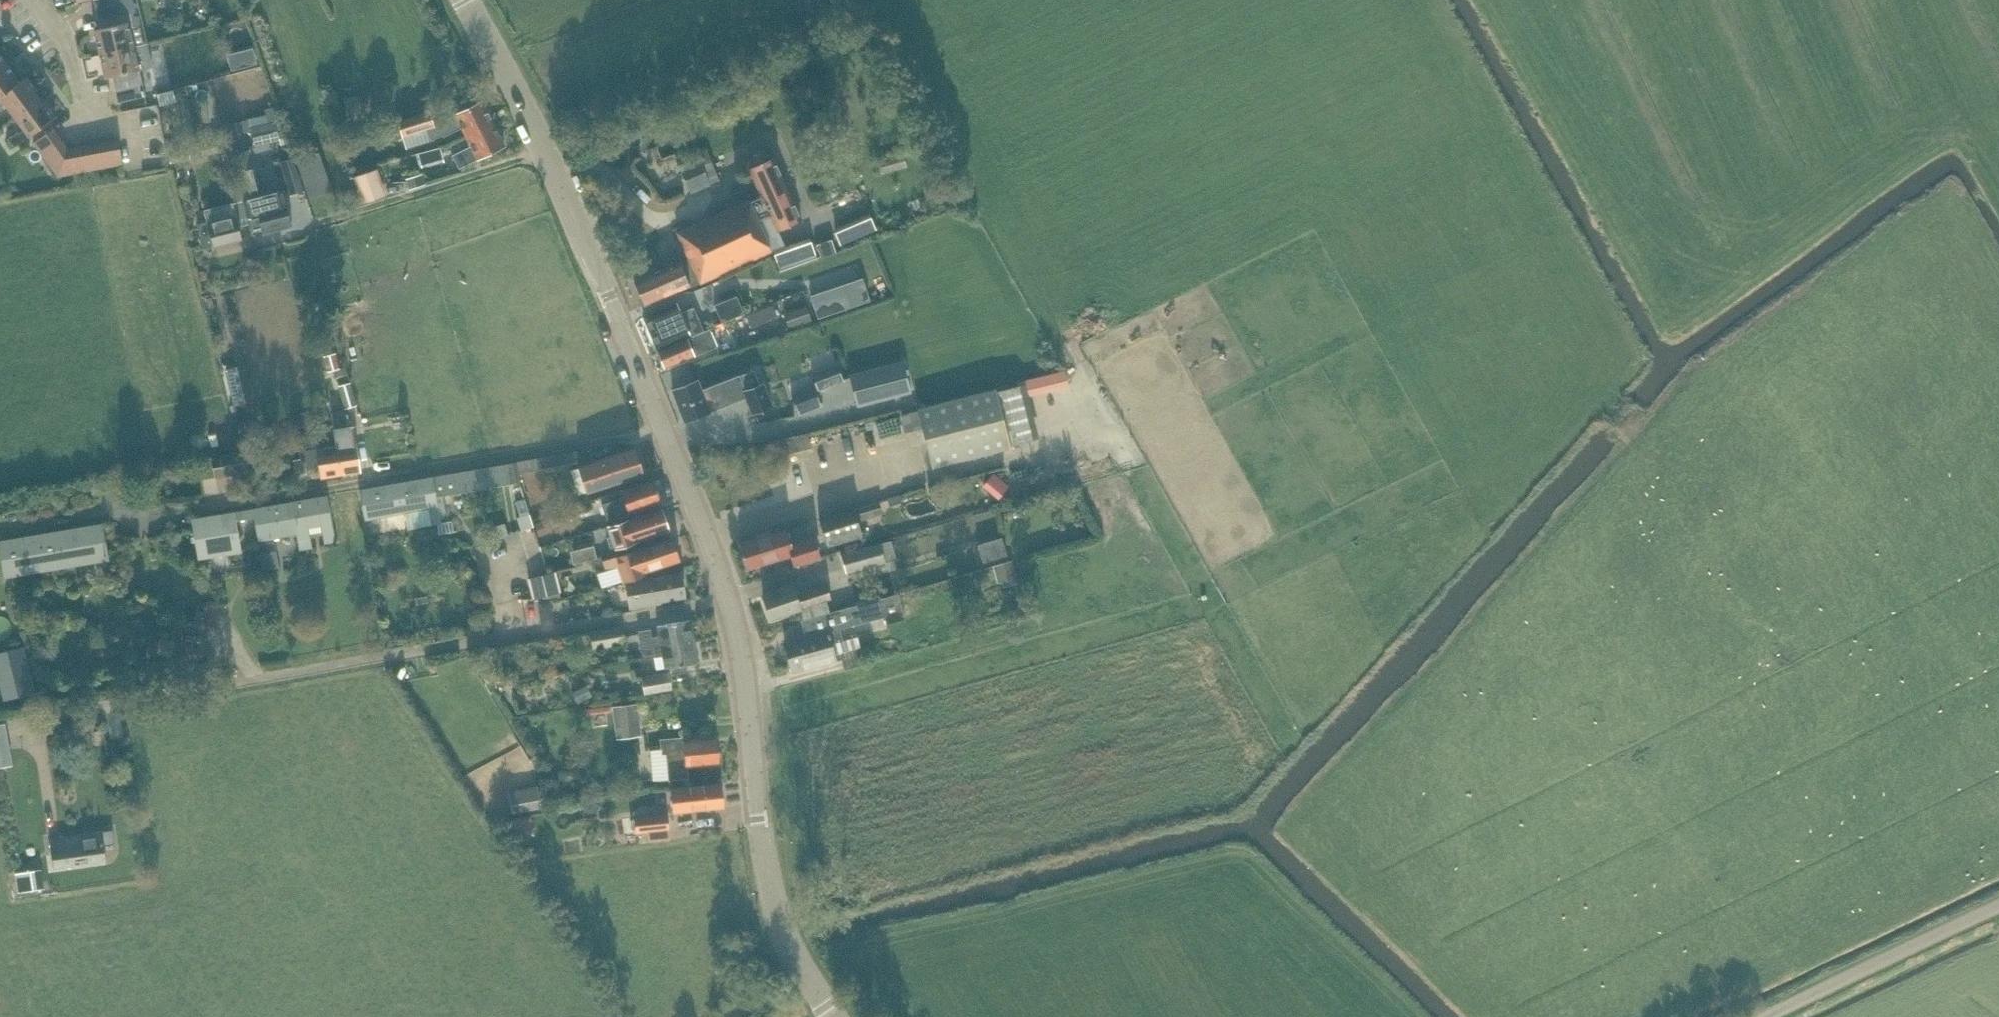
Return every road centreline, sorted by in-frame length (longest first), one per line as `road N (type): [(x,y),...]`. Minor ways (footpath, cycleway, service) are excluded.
road 1 (secondary): [(833,1016),(771,895),(740,661),(705,536),(608,297),(519,98),(465,0)]
road 2 (unclassified): [(1767,1016),(1998,907)]
road 3 (track): [(318,225),(543,152)]
road 4 (residential): [(36,0),(64,37),(84,109),(99,125)]

